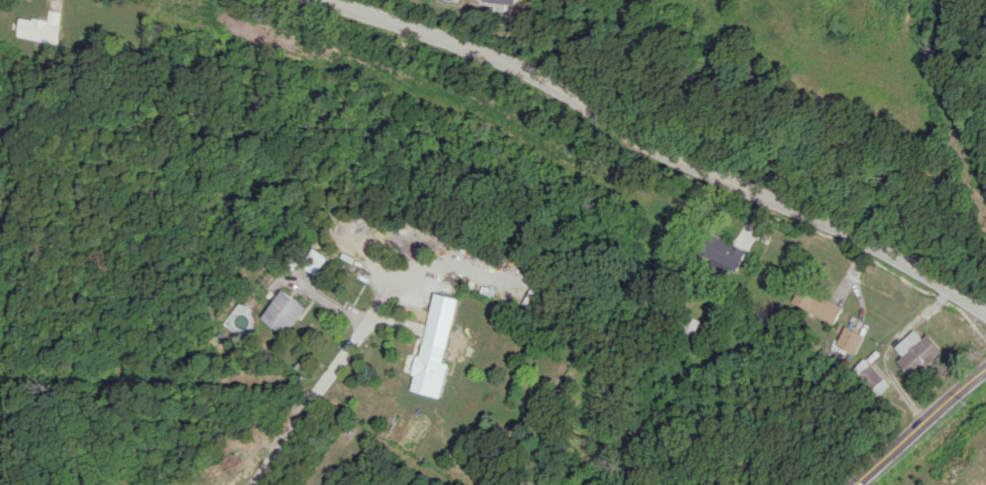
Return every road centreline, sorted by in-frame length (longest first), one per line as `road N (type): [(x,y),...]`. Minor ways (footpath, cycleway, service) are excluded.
road 1 (tertiary): [(330,0),(525,68),(662,151),(874,244),(985,312)]
road 2 (residential): [(398,282),(246,484)]
road 3 (secondary): [(854,484),(985,371)]

